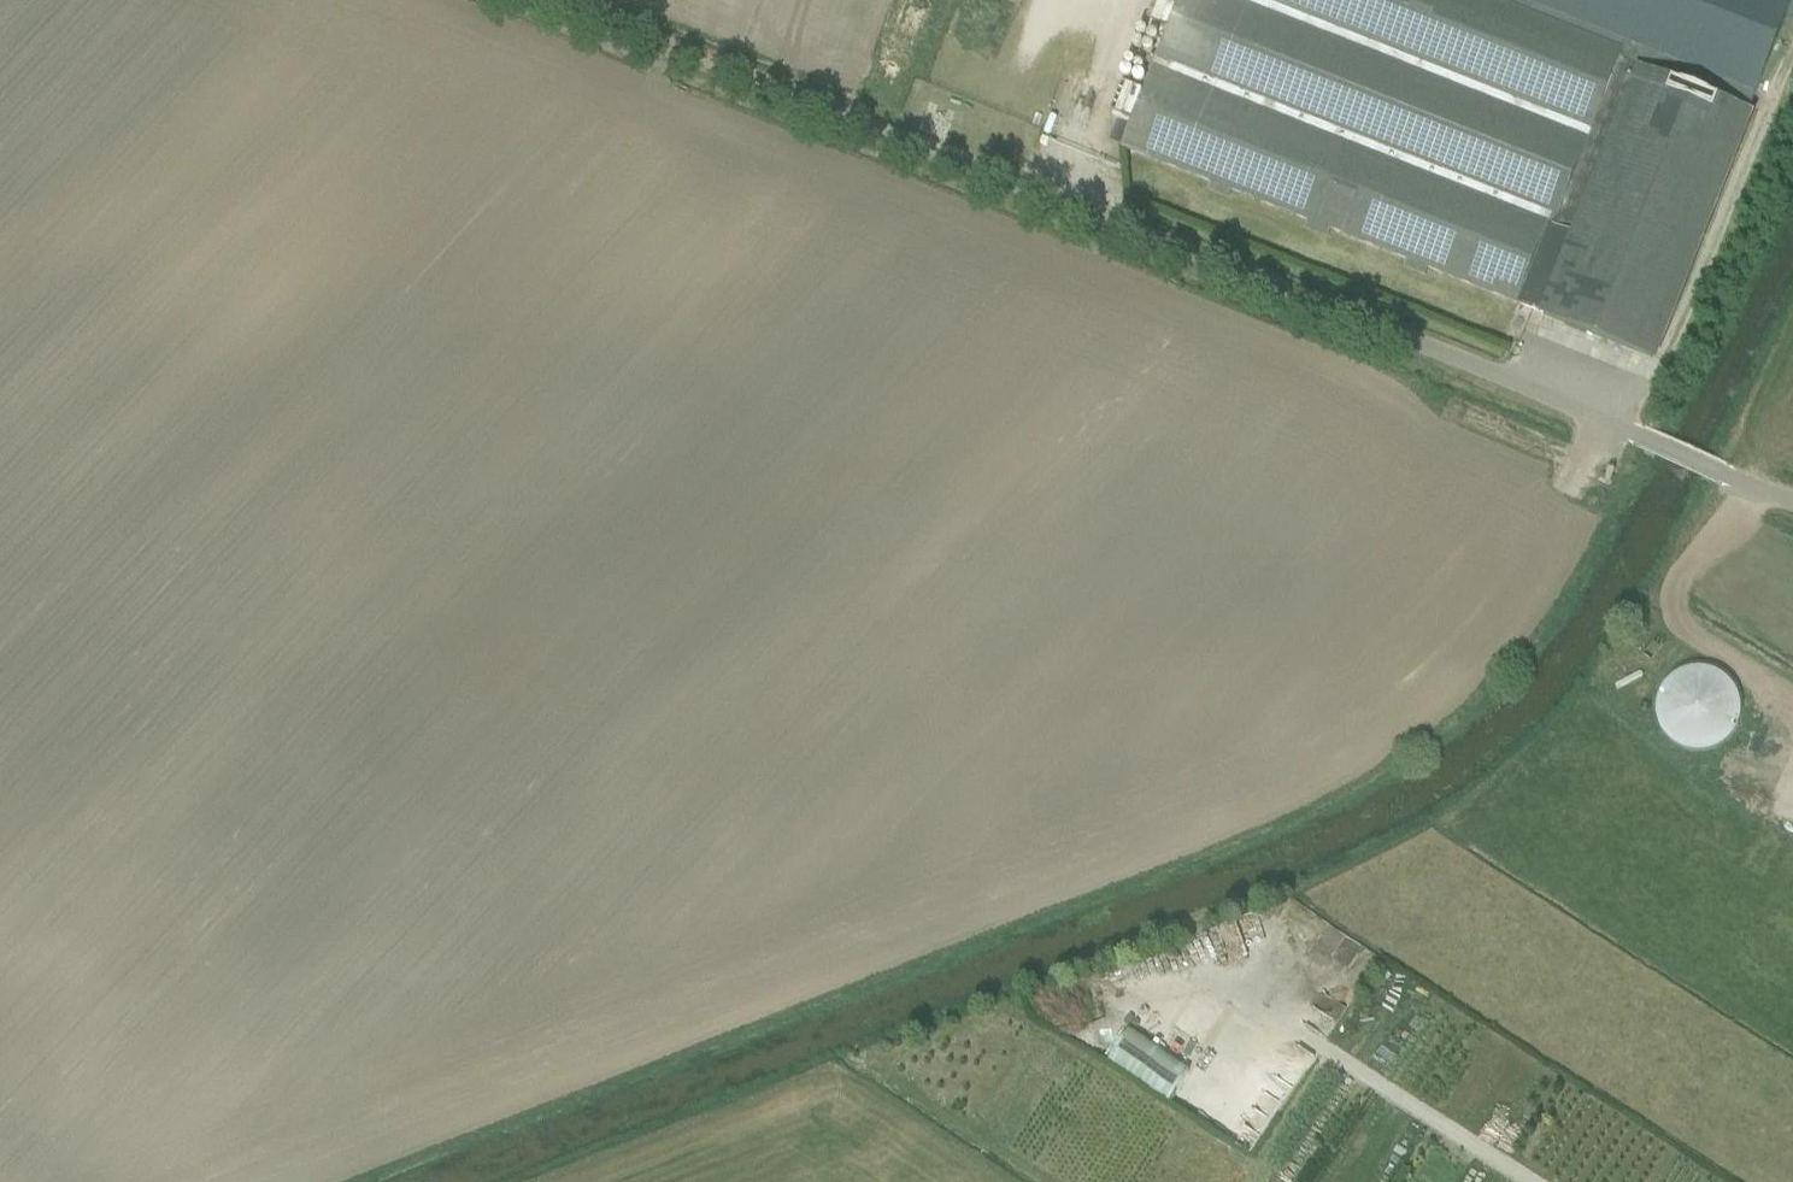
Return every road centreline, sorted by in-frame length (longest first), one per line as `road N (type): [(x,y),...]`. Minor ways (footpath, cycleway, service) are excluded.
road 1 (track): [(549,0),(1578,408),(1792,504)]

